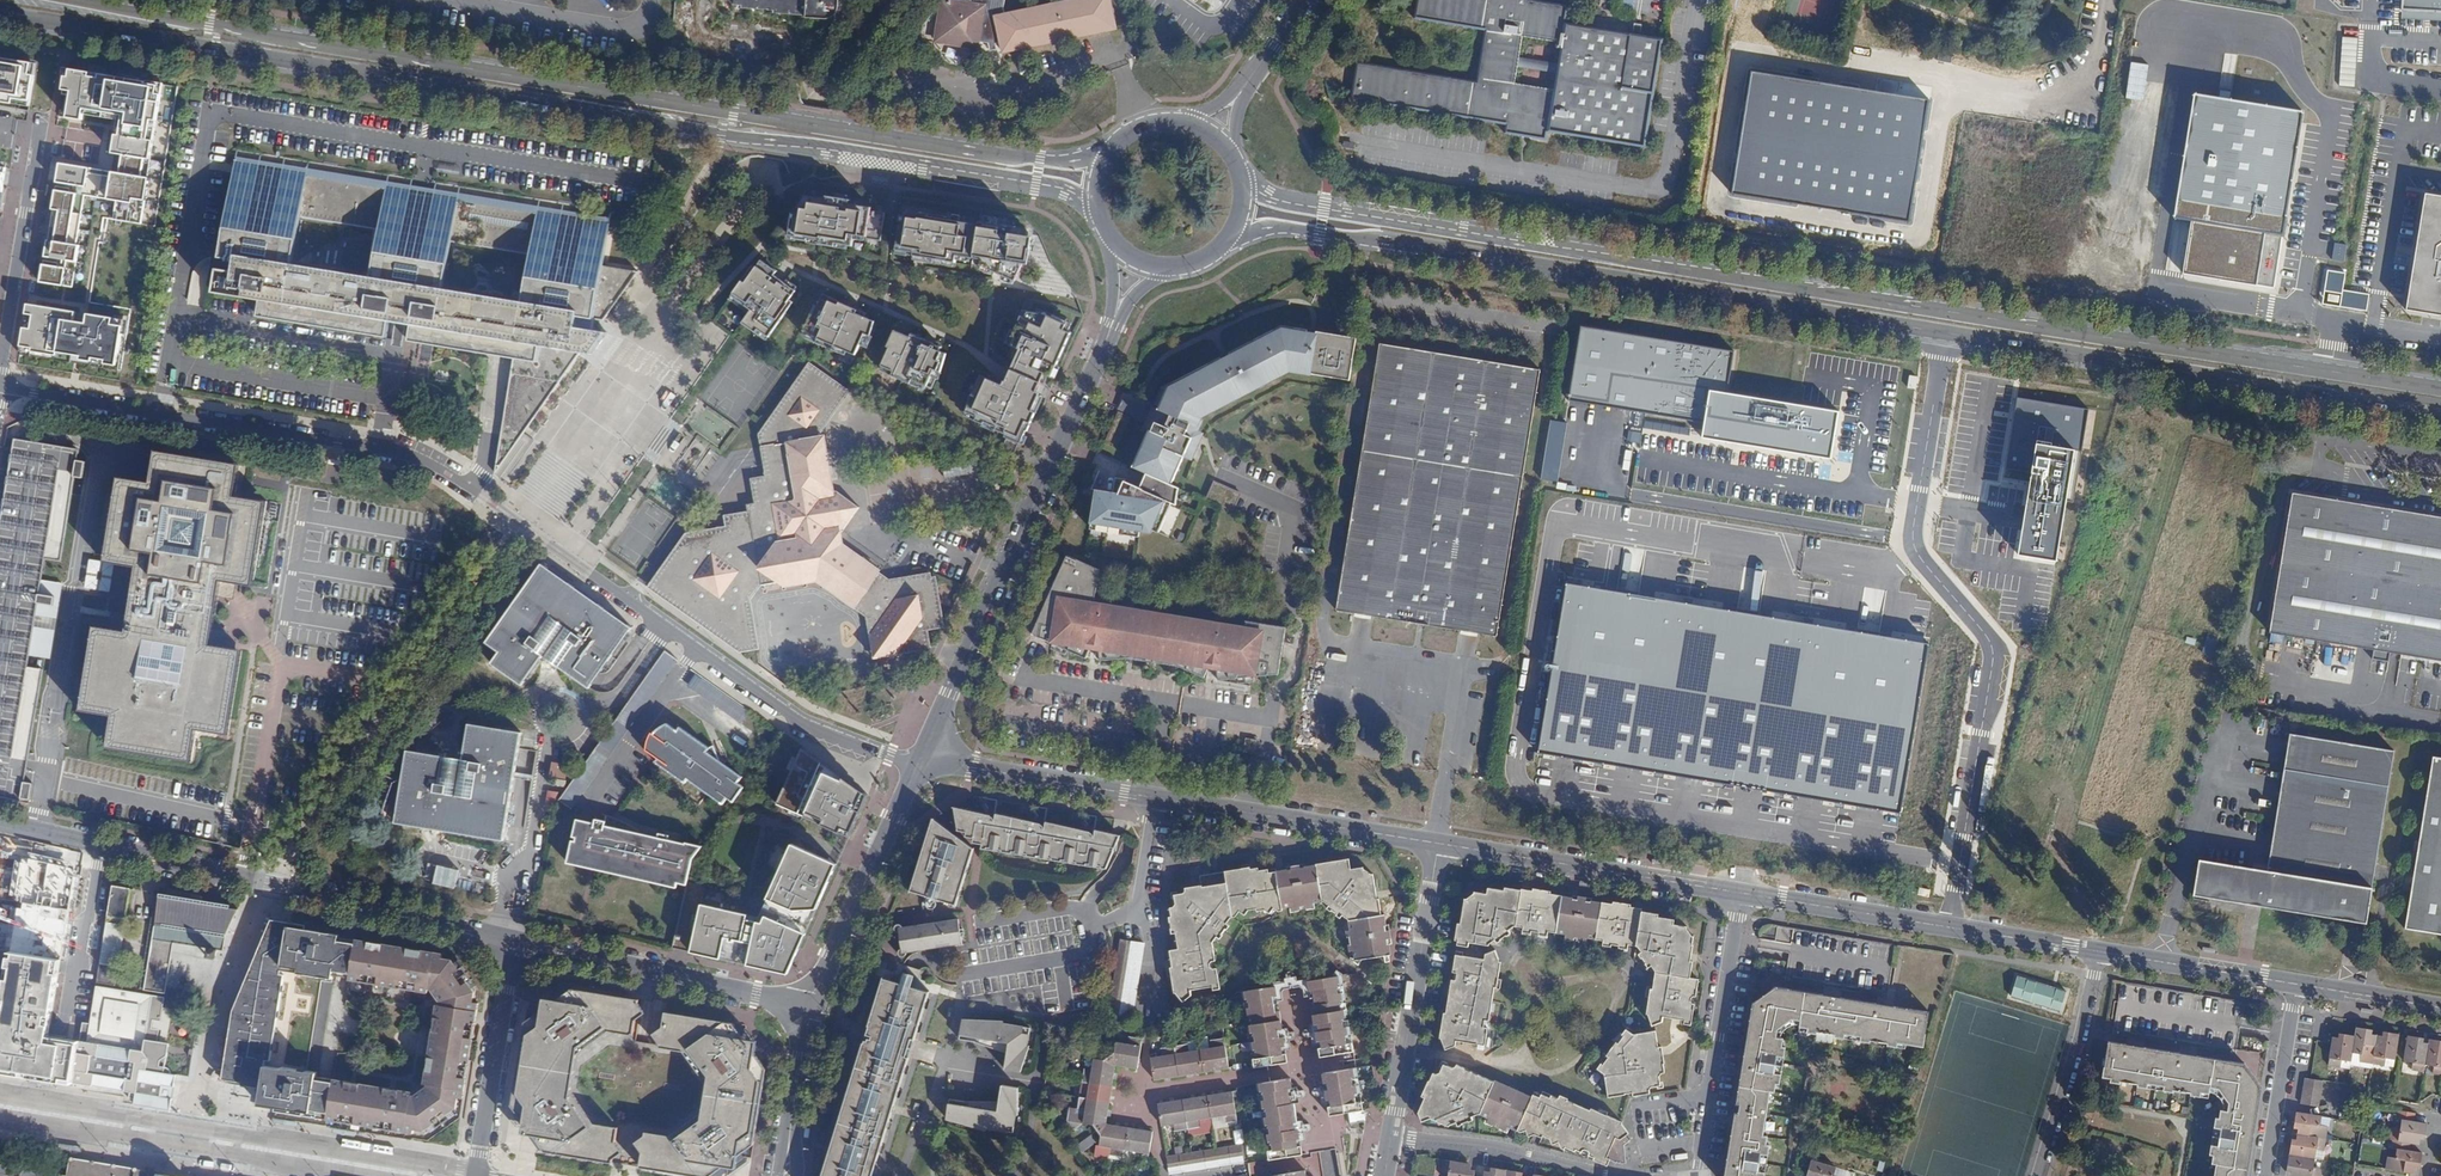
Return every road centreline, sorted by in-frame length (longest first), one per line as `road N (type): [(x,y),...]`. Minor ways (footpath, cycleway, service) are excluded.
road 1 (secondary): [(1228,239),(1277,226),(1385,238),(2440,420)]
road 2 (secondary): [(2440,389),(1292,201),(1241,174)]
road 3 (secondary): [(0,12),(1052,189),(1100,212)]
road 4 (secondary): [(1111,151),(1076,161),(1004,157),(63,0)]
road 5 (residential): [(0,389),(414,456),(469,487),(797,718),(918,765)]
road 6 (tertiary): [(513,940),(0,824)]
road 7 (residential): [(921,759),(1438,843)]
road 8 (tertiary): [(1113,320),(921,759)]
road 9 (residential): [(1739,893),(2100,952)]
road 10 (residential): [(2100,952),(2440,1008)]
road 11 (tertiary): [(811,1007),(513,940)]
road 12 (residential): [(1438,843),(1739,893)]
road 13 (residential): [(1390,1140),(1438,843)]
road 14 (residential): [(1691,1175),(1700,1163),(1739,893)]
road 15 (tertiary): [(918,765),(811,1007)]
road 16 (residential): [(0,375),(42,118)]
road 17 (residential): [(475,1175),(513,940)]
road 18 (residential): [(2100,952),(2039,1175)]
road 19 (residential): [(1615,1175),(1496,1149),(1390,1140)]
road 20 (tertiary): [(811,1007),(782,1175)]

